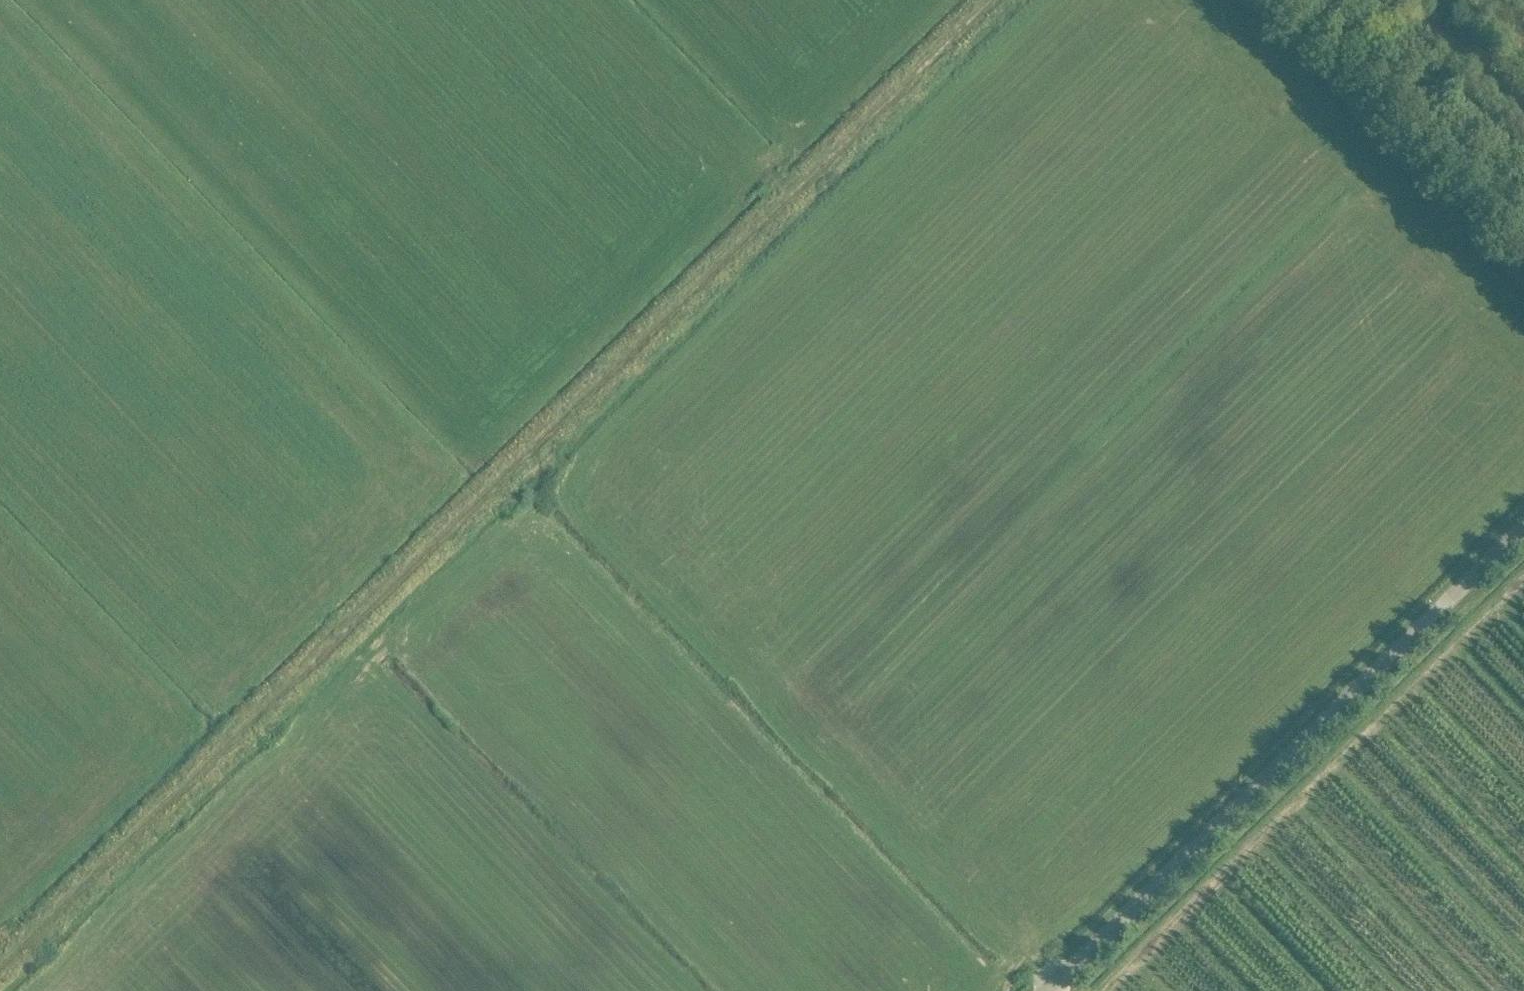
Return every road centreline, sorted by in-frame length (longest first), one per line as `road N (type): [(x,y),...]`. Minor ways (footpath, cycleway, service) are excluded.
road 1 (unclassified): [(1047,990),(1523,528)]
road 2 (unclassified): [(1306,0),(1523,231)]

